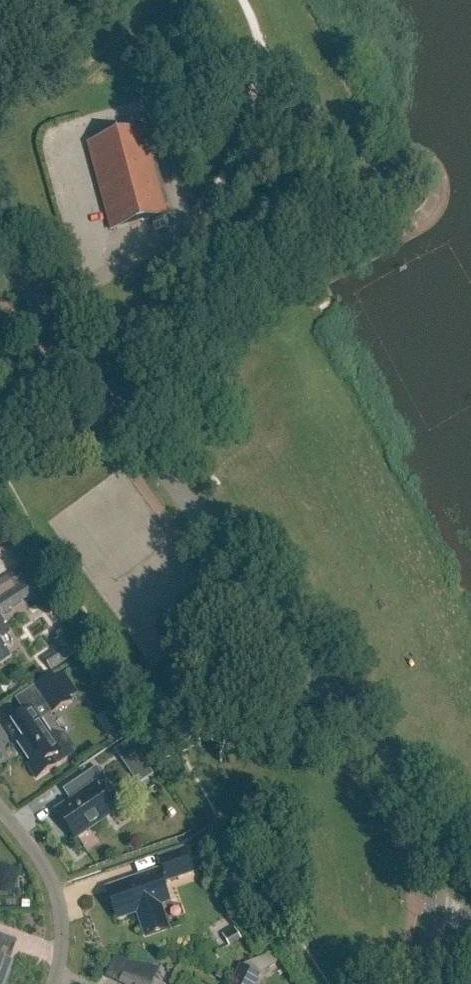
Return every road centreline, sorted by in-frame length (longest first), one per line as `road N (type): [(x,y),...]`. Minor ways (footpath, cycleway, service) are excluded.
road 1 (unclassified): [(440,910),(417,826),(0,258)]
road 2 (residential): [(56,983),(59,906),(42,866),(0,812)]

